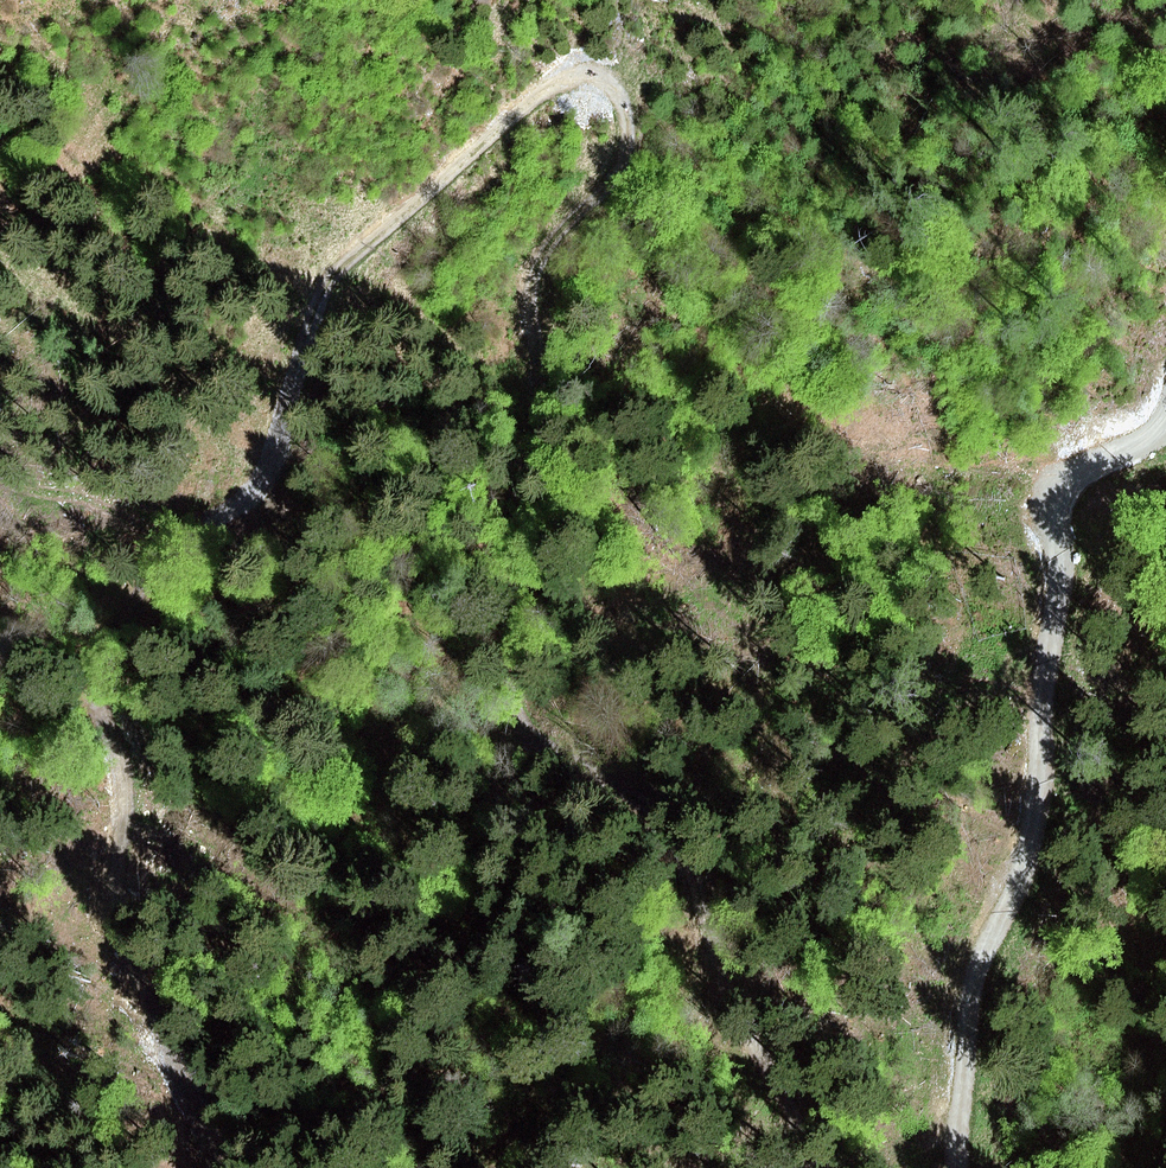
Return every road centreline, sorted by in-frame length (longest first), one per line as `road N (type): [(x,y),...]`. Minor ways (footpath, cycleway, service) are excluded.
road 1 (track): [(809,1167),(773,1069),(726,987),(691,854),(666,816),(538,740),(510,712),(521,525),(543,374),(534,275),(550,247),(613,186),(631,139),(623,82),(607,72),(583,72),(536,91),(324,286),(264,475),(248,495),(181,535),(108,644),(100,703),(128,764),(130,791),(115,875),(121,925),(216,1167)]
road 2 (track): [(1165,438),(1153,450),(1087,467),(1059,503),(1068,584),(1044,697),(1049,783),(1032,868),(975,983),(966,1167)]

